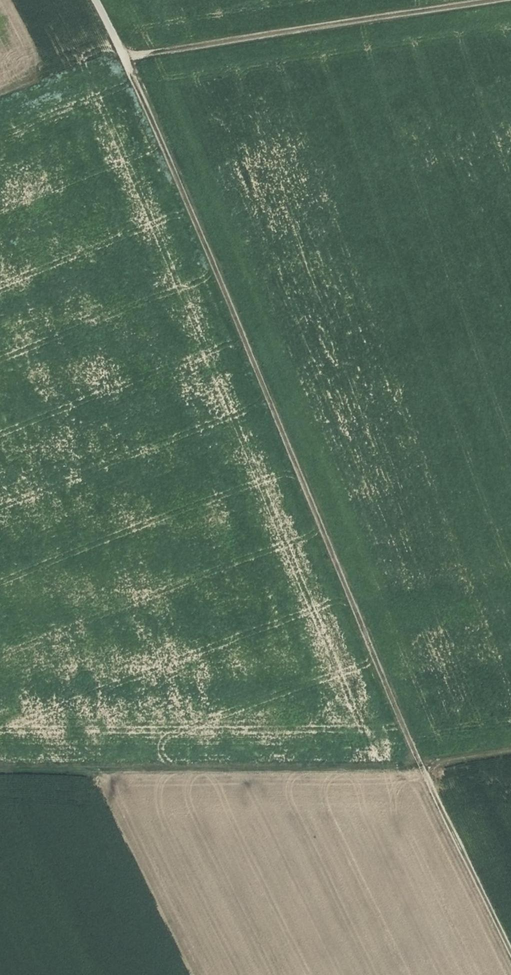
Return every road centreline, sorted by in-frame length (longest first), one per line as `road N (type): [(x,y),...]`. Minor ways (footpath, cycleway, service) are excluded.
road 1 (track): [(124,58),(420,769),(510,755)]
road 2 (track): [(510,954),(420,769),(0,773)]
road 3 (track): [(490,0),(124,58)]

